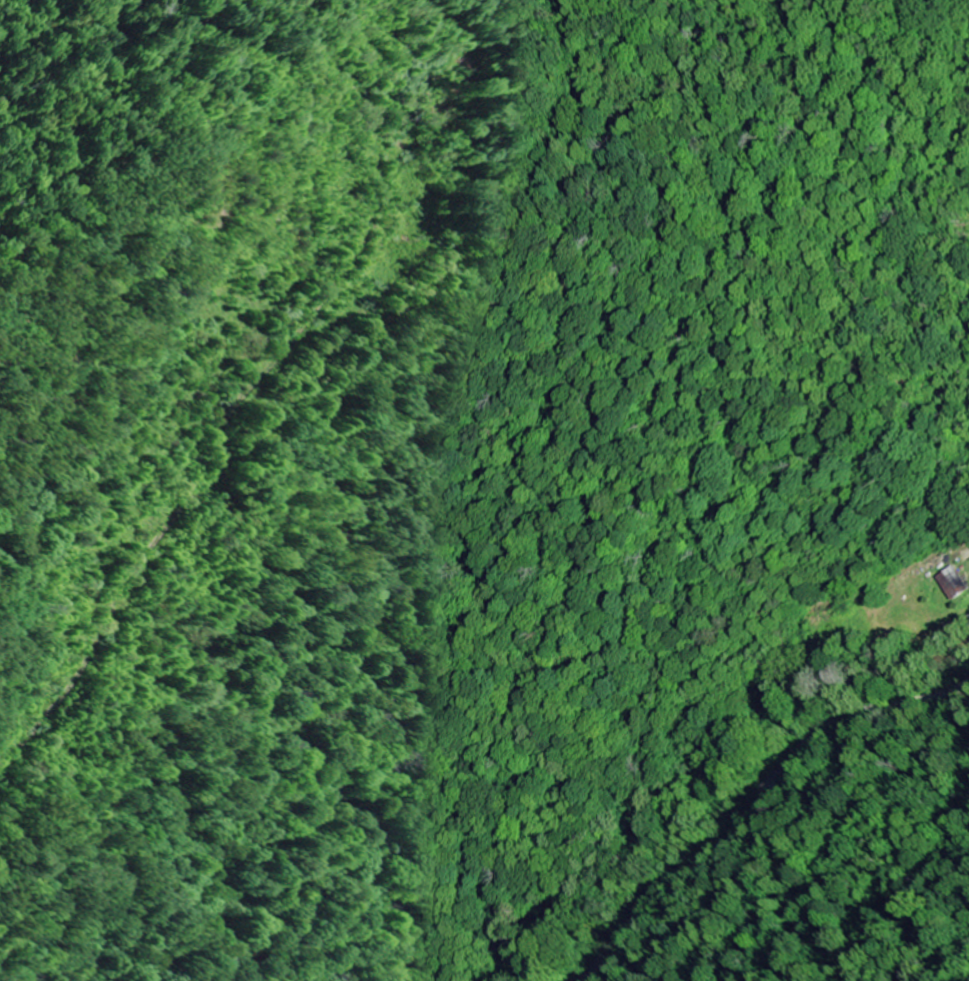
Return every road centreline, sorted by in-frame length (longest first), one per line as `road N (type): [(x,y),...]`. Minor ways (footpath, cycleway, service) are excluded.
road 1 (residential): [(615,980),(743,887),(796,803),(848,750),(968,680)]

